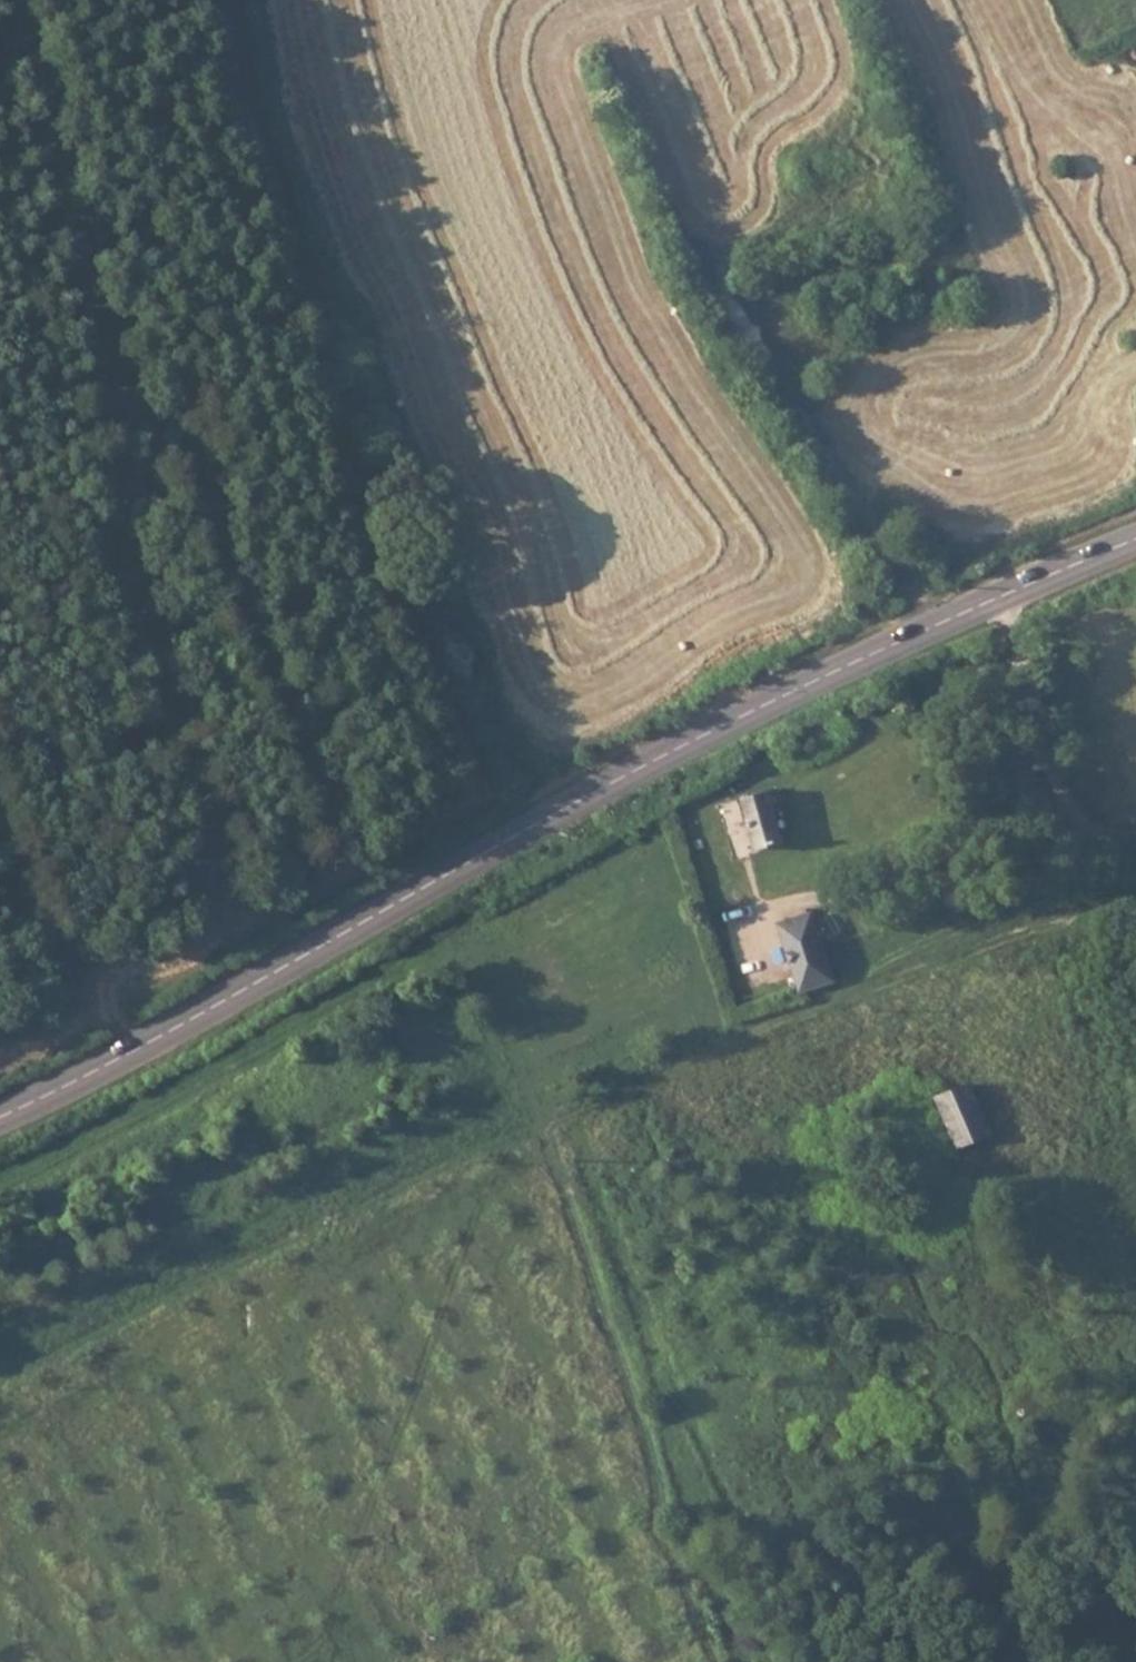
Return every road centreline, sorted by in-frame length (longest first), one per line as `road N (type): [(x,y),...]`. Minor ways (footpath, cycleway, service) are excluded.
road 1 (secondary): [(0,1116),(180,1028),(546,817),(887,645),(1135,541)]

